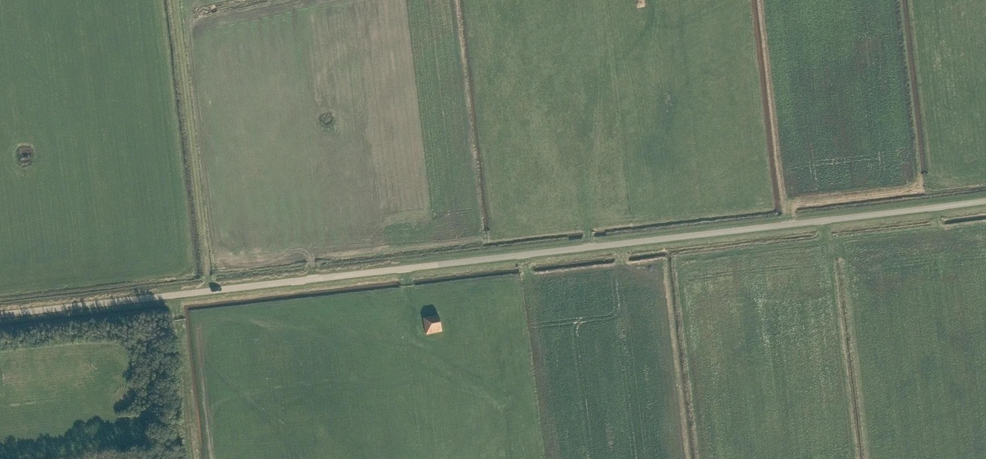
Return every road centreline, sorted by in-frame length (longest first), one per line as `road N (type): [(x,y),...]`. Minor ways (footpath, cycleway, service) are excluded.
road 1 (unclassified): [(0,315),(985,201)]
road 2 (track): [(519,256),(547,458)]
road 3 (track): [(173,295),(194,458)]

